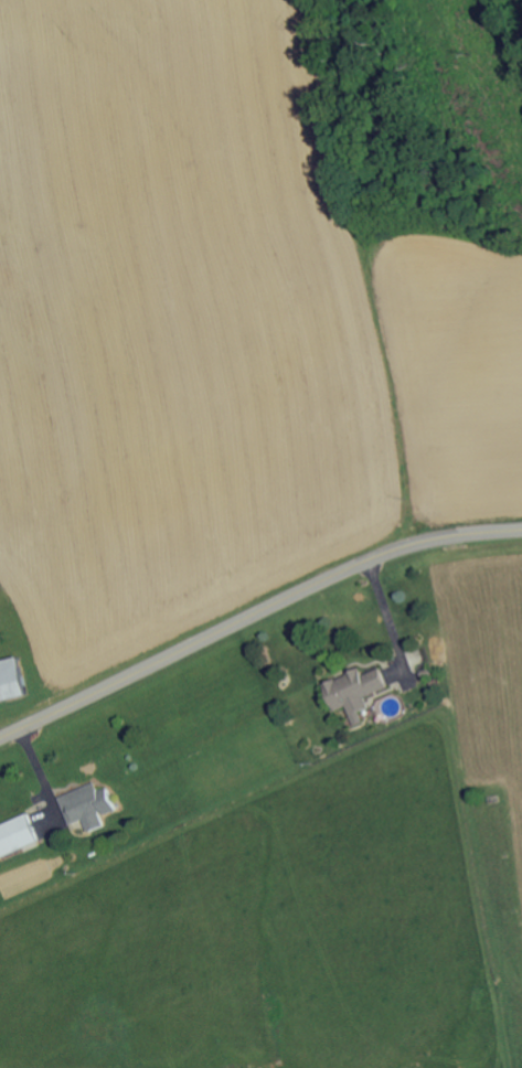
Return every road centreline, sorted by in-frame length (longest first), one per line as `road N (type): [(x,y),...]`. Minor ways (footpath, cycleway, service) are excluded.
road 1 (residential): [(283,1067),(221,531),(309,0)]
road 2 (tertiary): [(521,531),(471,535),(359,567),(0,741)]

